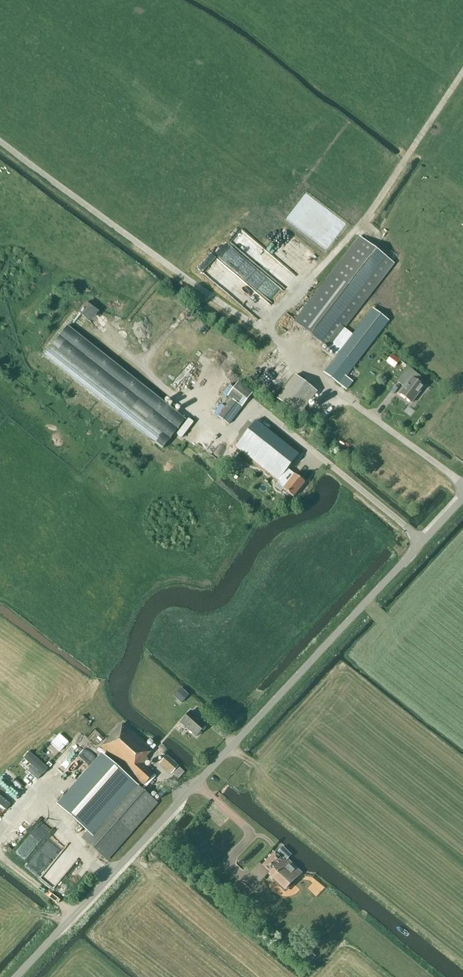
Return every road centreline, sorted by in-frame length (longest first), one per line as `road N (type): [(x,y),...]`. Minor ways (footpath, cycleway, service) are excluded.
road 1 (unclassified): [(16,976),(462,497)]
road 2 (track): [(263,329),(0,139)]
road 3 (track): [(263,329),(357,229),(414,144)]

